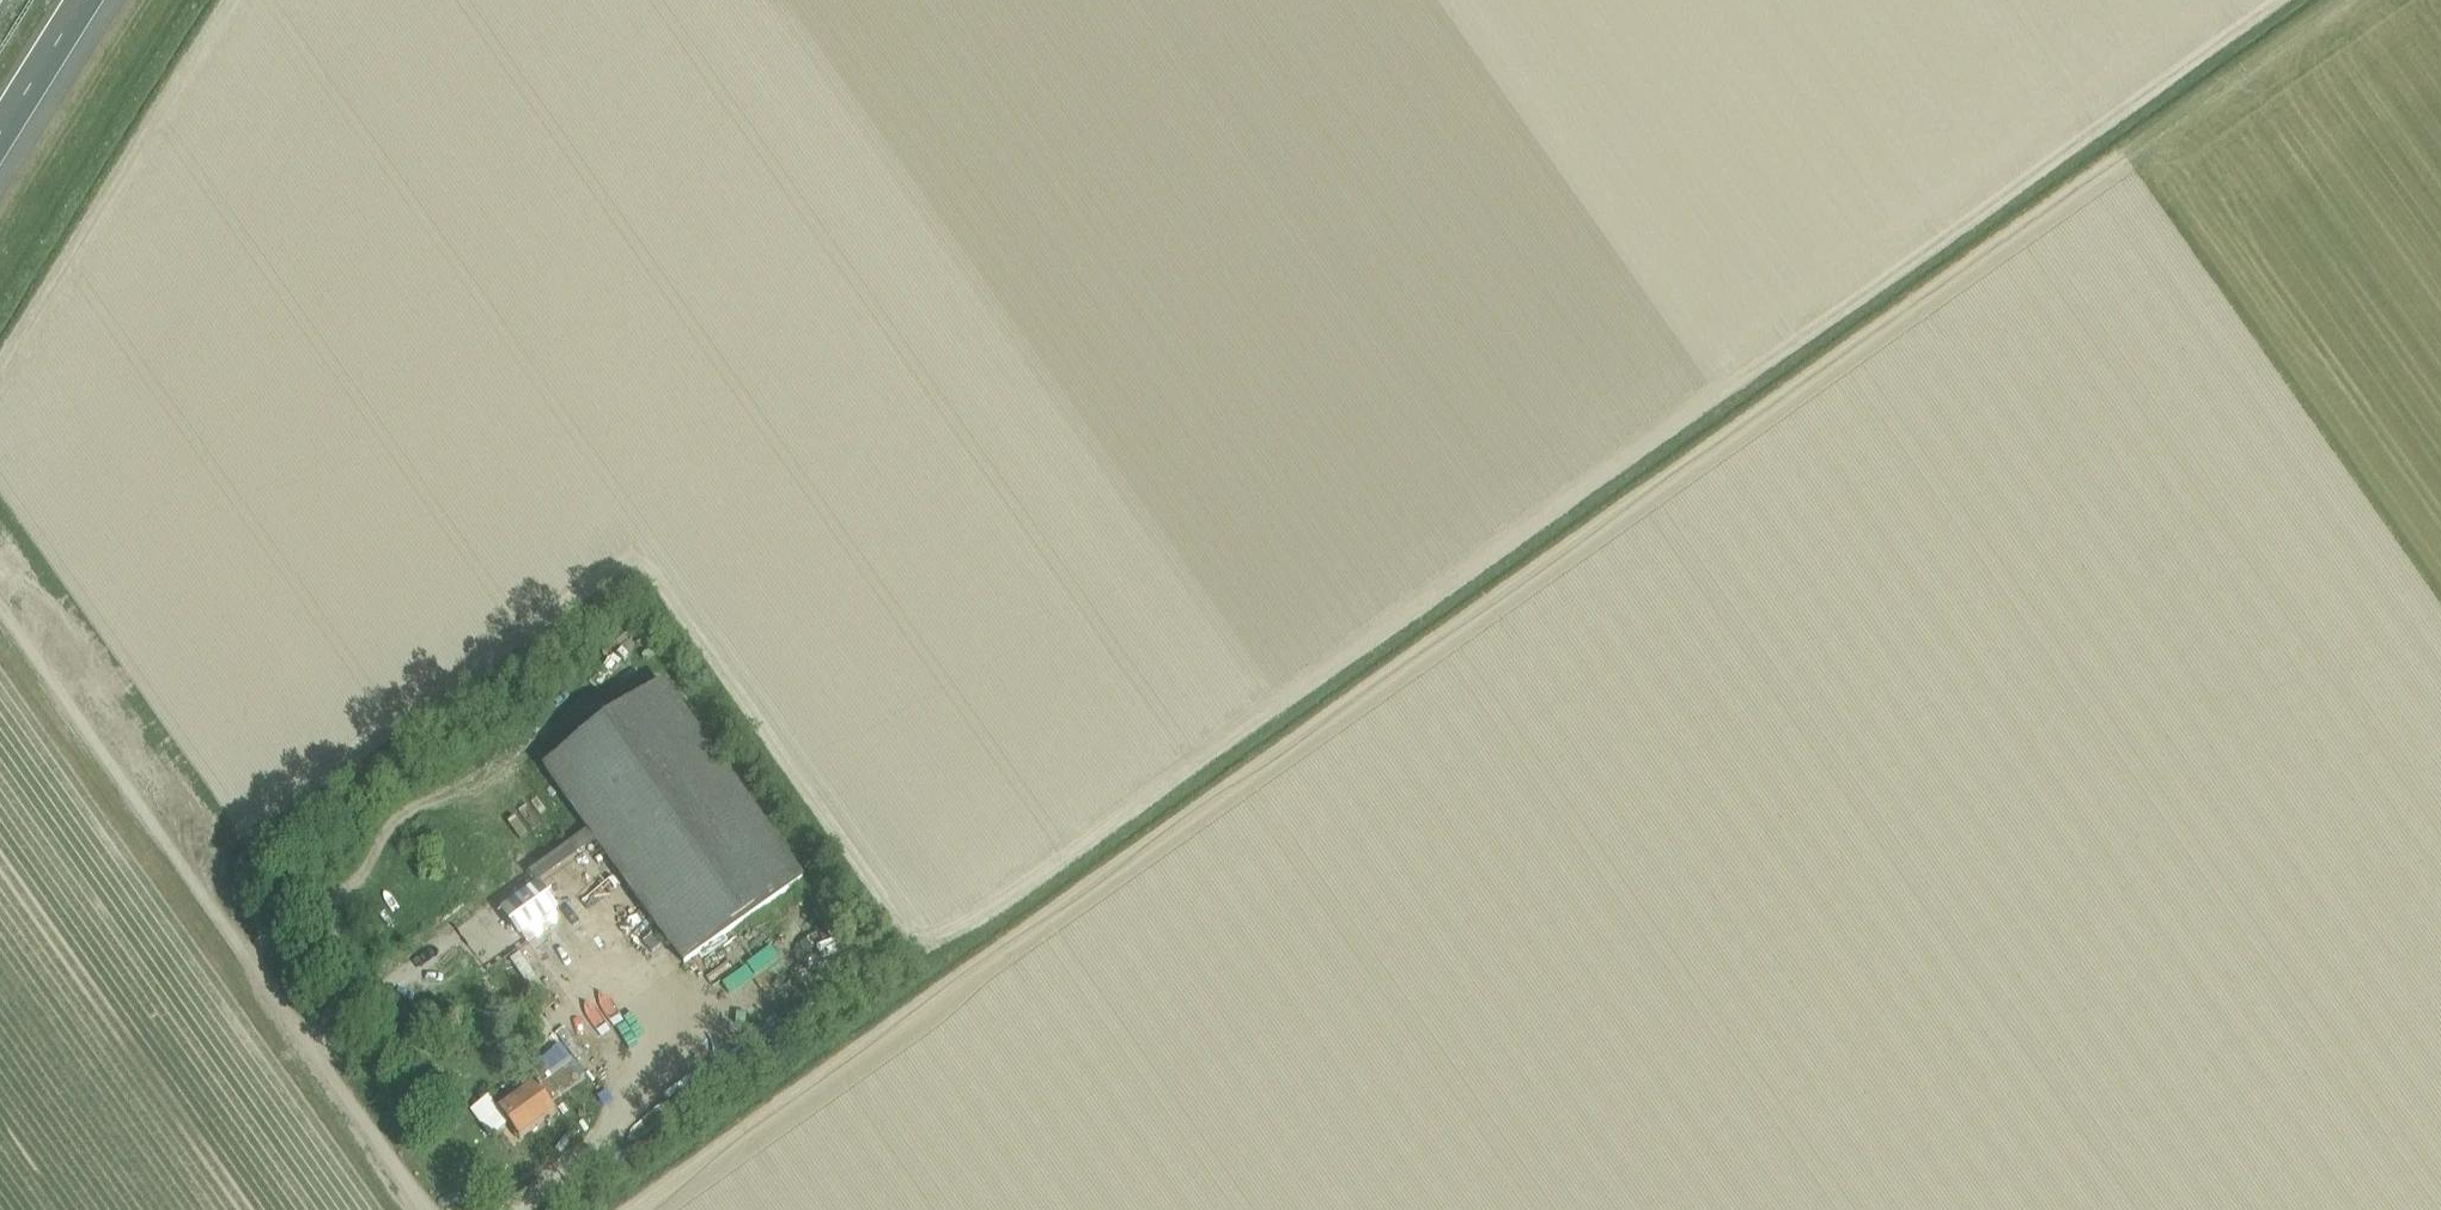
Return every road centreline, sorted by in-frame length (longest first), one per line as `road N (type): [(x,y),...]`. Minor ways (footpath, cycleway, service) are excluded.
road 1 (unclassified): [(426,1209),(0,607)]
road 2 (motorway): [(0,136),(86,0)]

